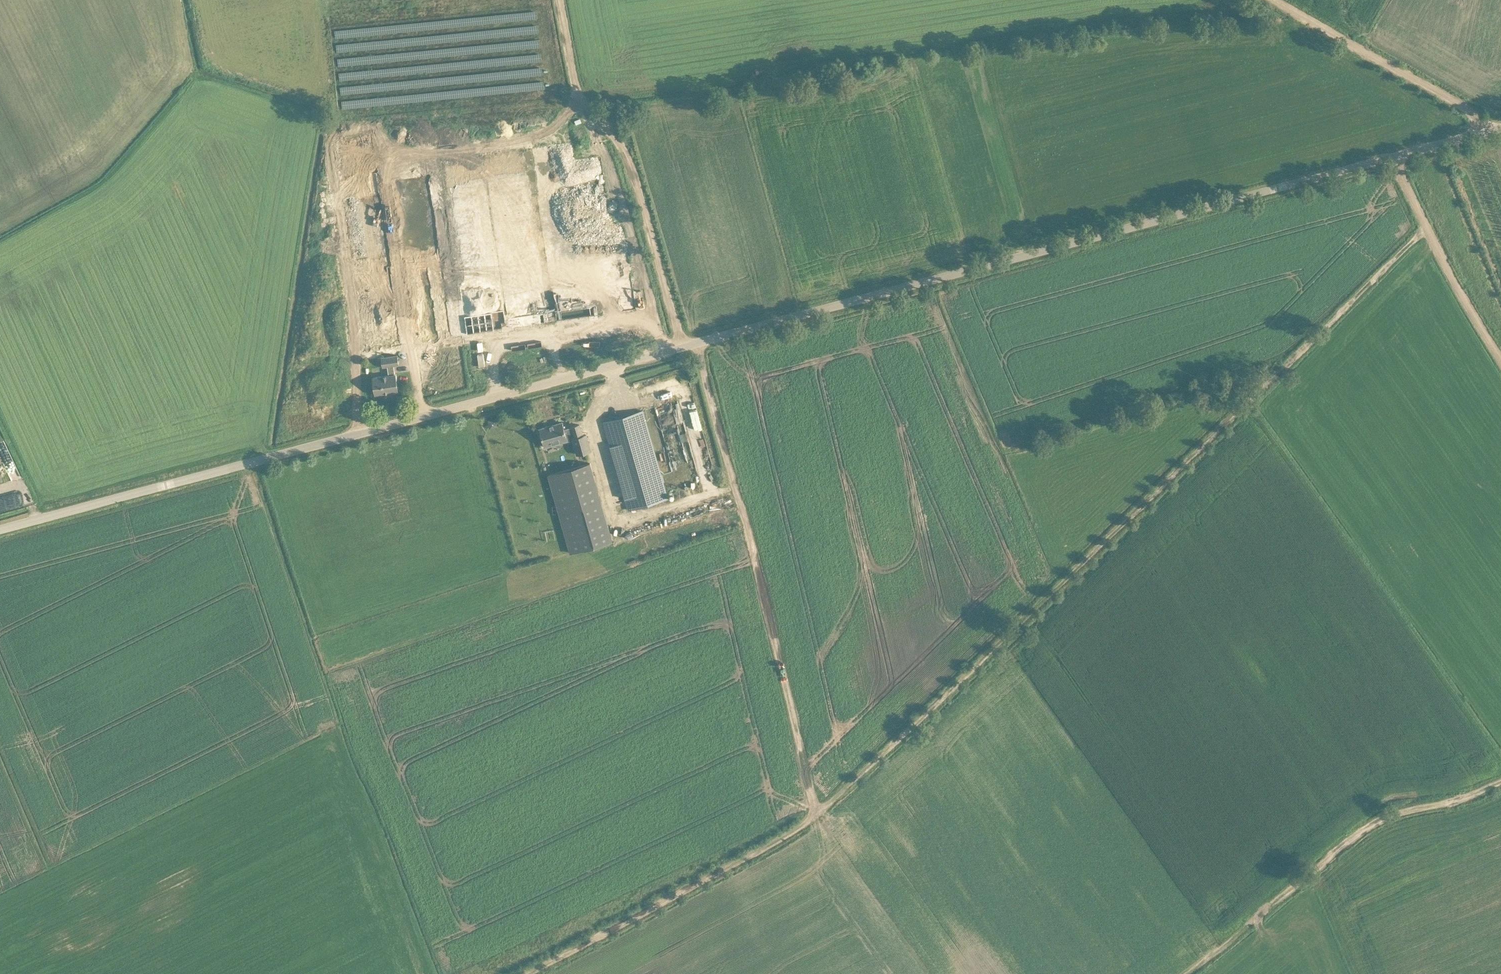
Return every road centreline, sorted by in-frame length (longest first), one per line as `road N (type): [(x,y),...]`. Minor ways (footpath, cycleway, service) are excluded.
road 1 (unclassified): [(0,531),(1500,127)]
road 2 (track): [(816,814),(1425,228)]
road 3 (track): [(699,344),(816,814)]
road 4 (track): [(562,0),(576,78),(622,139),(684,348)]
road 5 (track): [(1188,973),(1371,825),(1500,783)]
road 6 (track): [(816,814),(530,973)]
road 7 (track): [(1275,0),(1499,128)]
road 8 (track): [(1425,228),(1500,360)]

